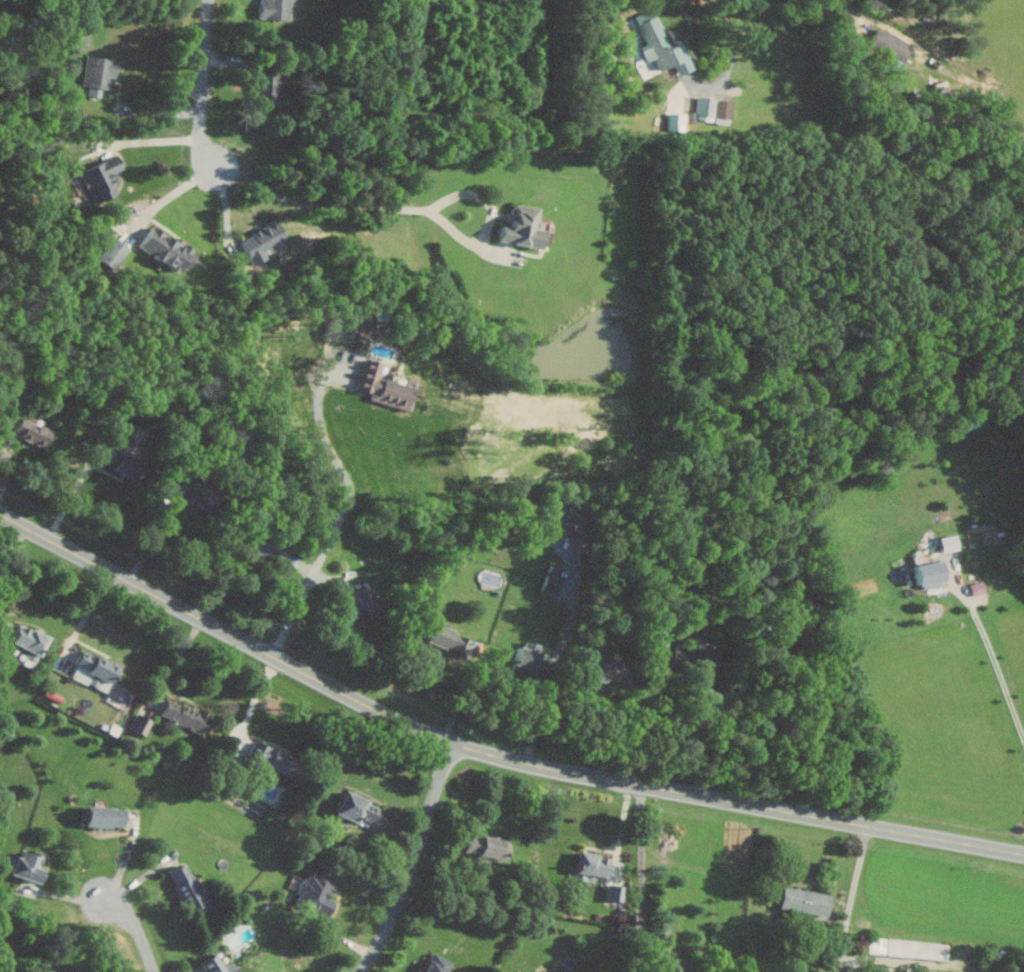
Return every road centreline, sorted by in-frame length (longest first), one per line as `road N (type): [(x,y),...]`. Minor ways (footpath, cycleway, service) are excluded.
road 1 (secondary): [(0,513),(454,743),(1023,853)]
road 2 (residential): [(454,743),(401,904),(363,971)]
road 3 (residential): [(212,0),(200,135),(215,165)]

